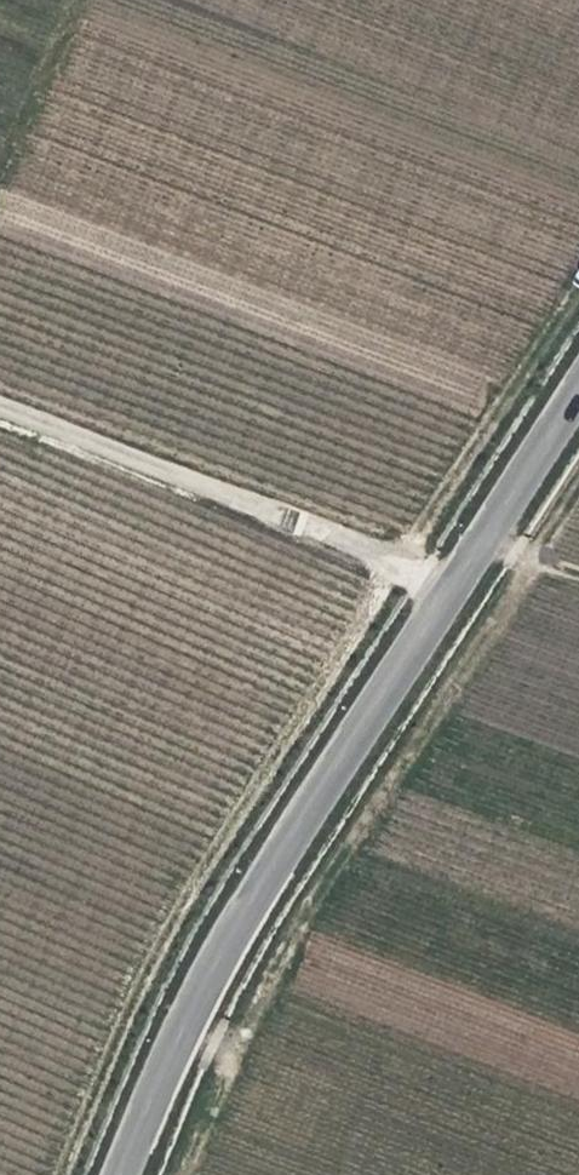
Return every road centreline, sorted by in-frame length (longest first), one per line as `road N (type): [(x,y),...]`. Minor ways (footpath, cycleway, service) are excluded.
road 1 (tertiary): [(124,1174),(193,1004),(324,779),(578,390)]
road 2 (track): [(578,496),(299,922),(229,1055),(183,1174)]
road 3 (track): [(0,416),(448,595)]

